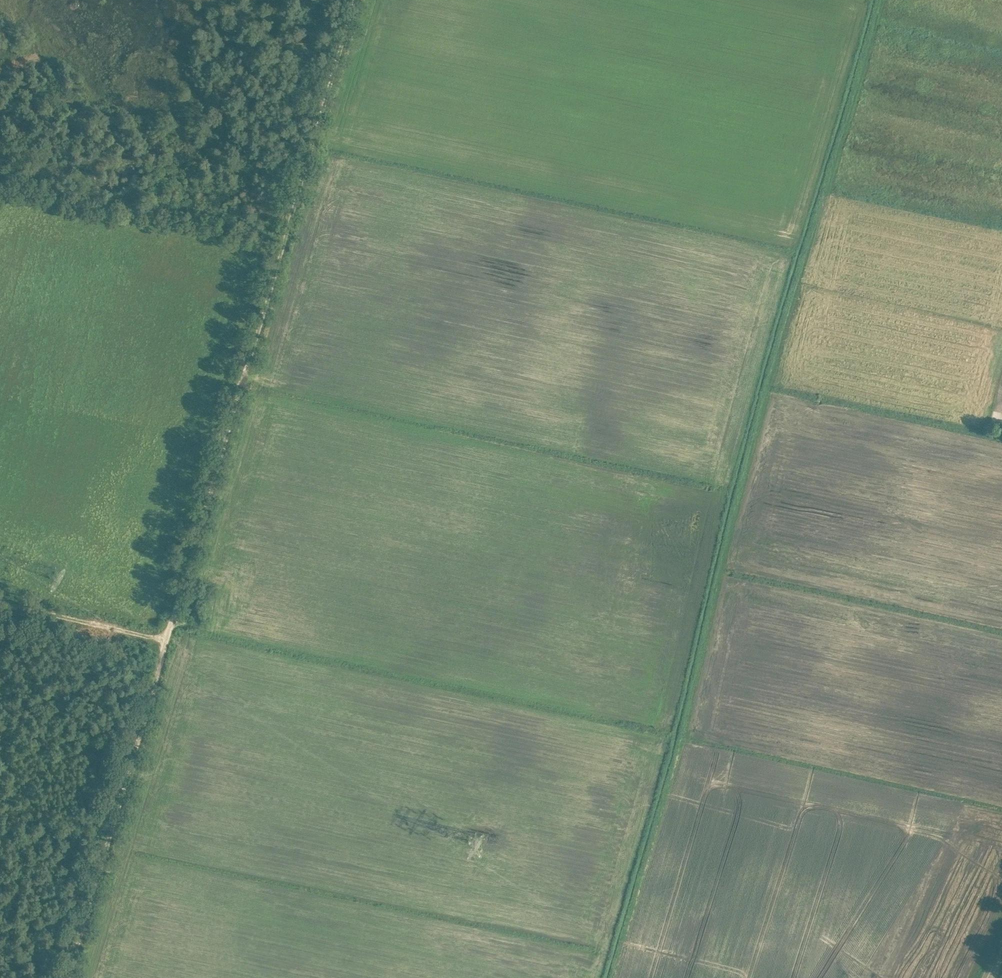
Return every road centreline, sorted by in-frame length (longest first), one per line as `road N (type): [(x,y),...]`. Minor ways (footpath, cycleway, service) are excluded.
road 1 (track): [(355,0),(167,639)]
road 2 (track): [(69,977),(167,639)]
road 3 (track): [(167,639),(0,603)]

